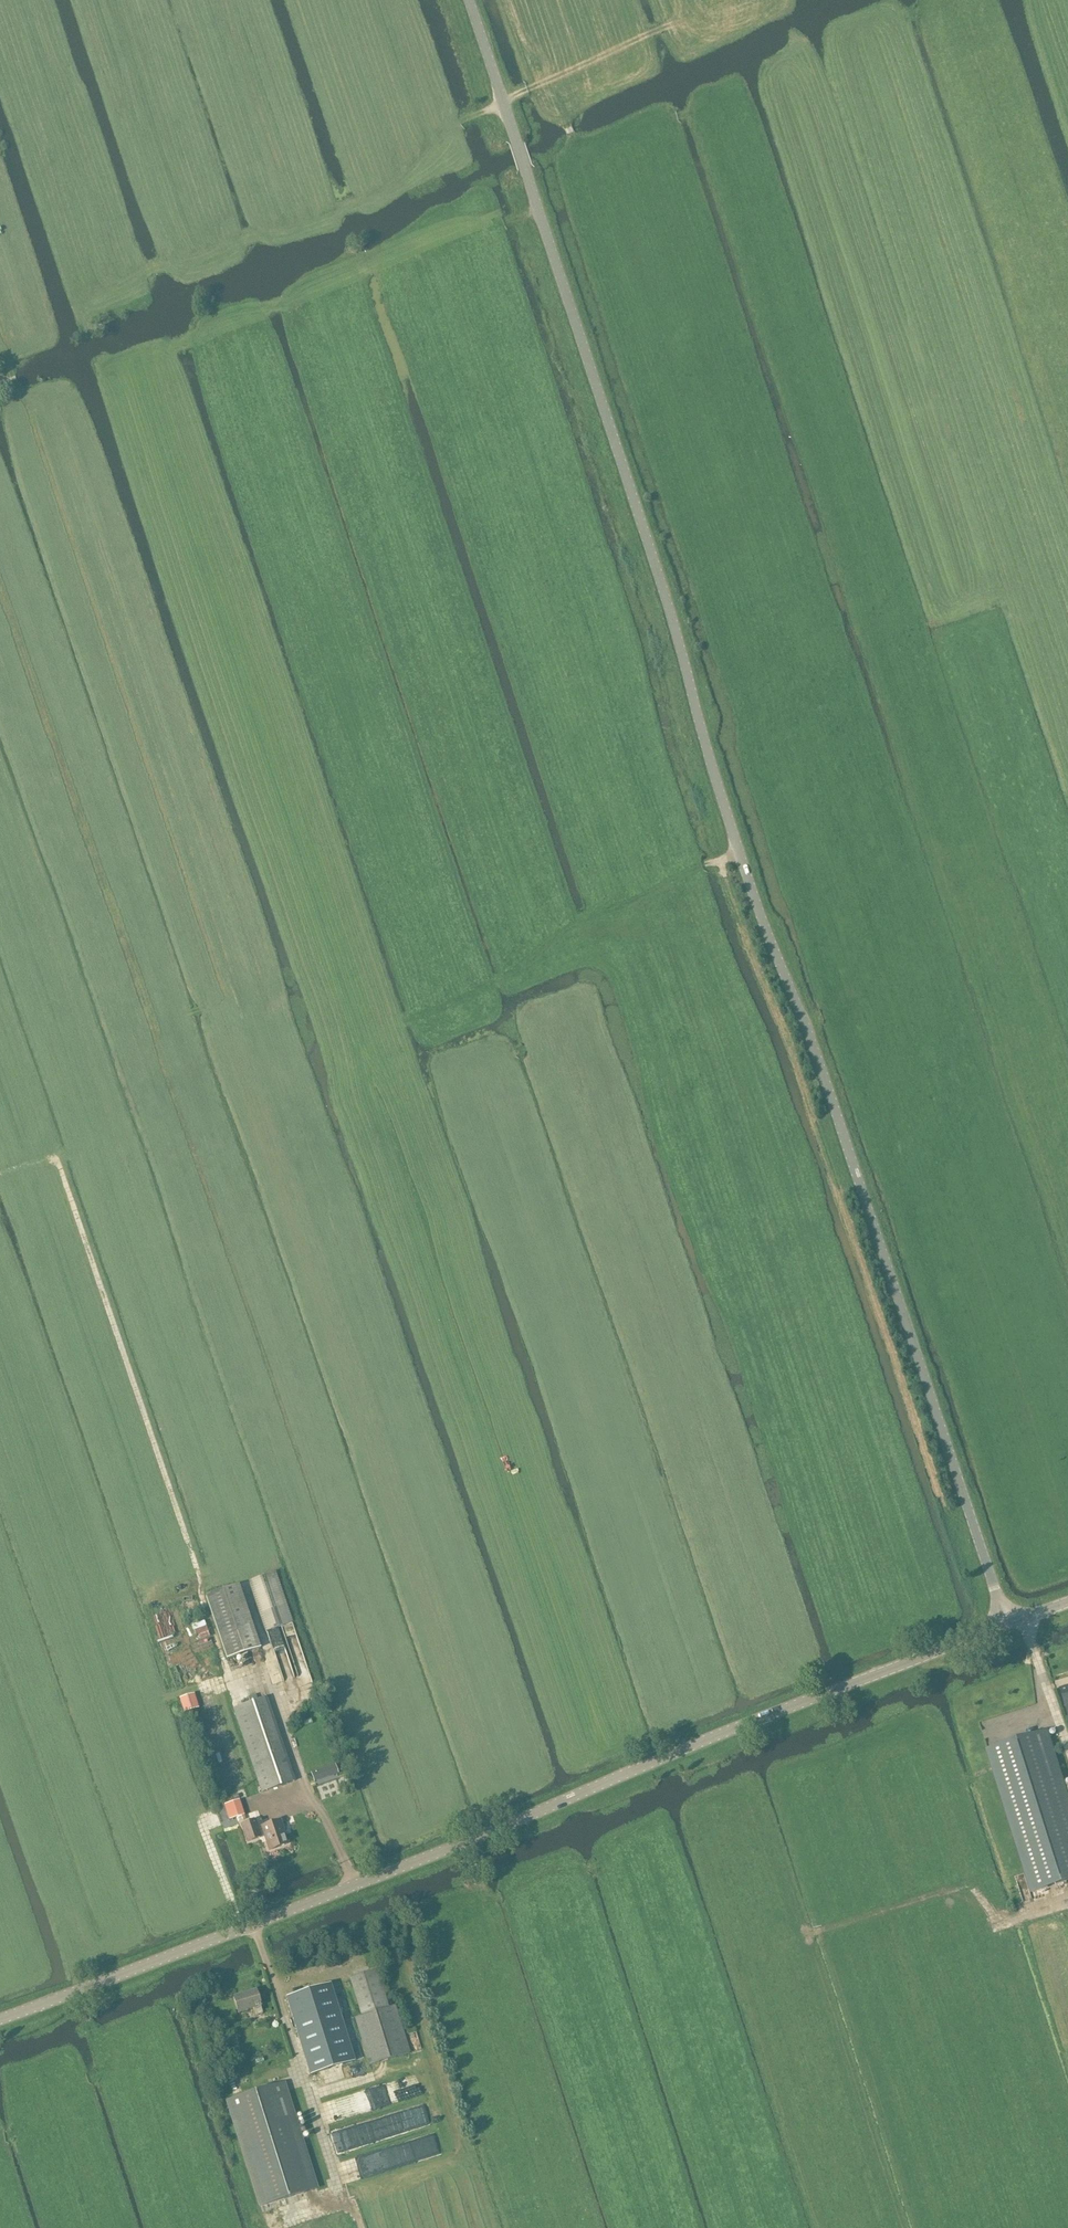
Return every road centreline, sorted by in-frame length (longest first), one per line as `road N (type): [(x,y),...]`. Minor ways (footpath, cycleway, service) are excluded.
road 1 (unclassified): [(1008,1626),(720,793),(642,522),(467,0)]
road 2 (unclassified): [(0,2019),(1008,1626)]
road 3 (track): [(232,1692),(53,1157),(0,1174)]

